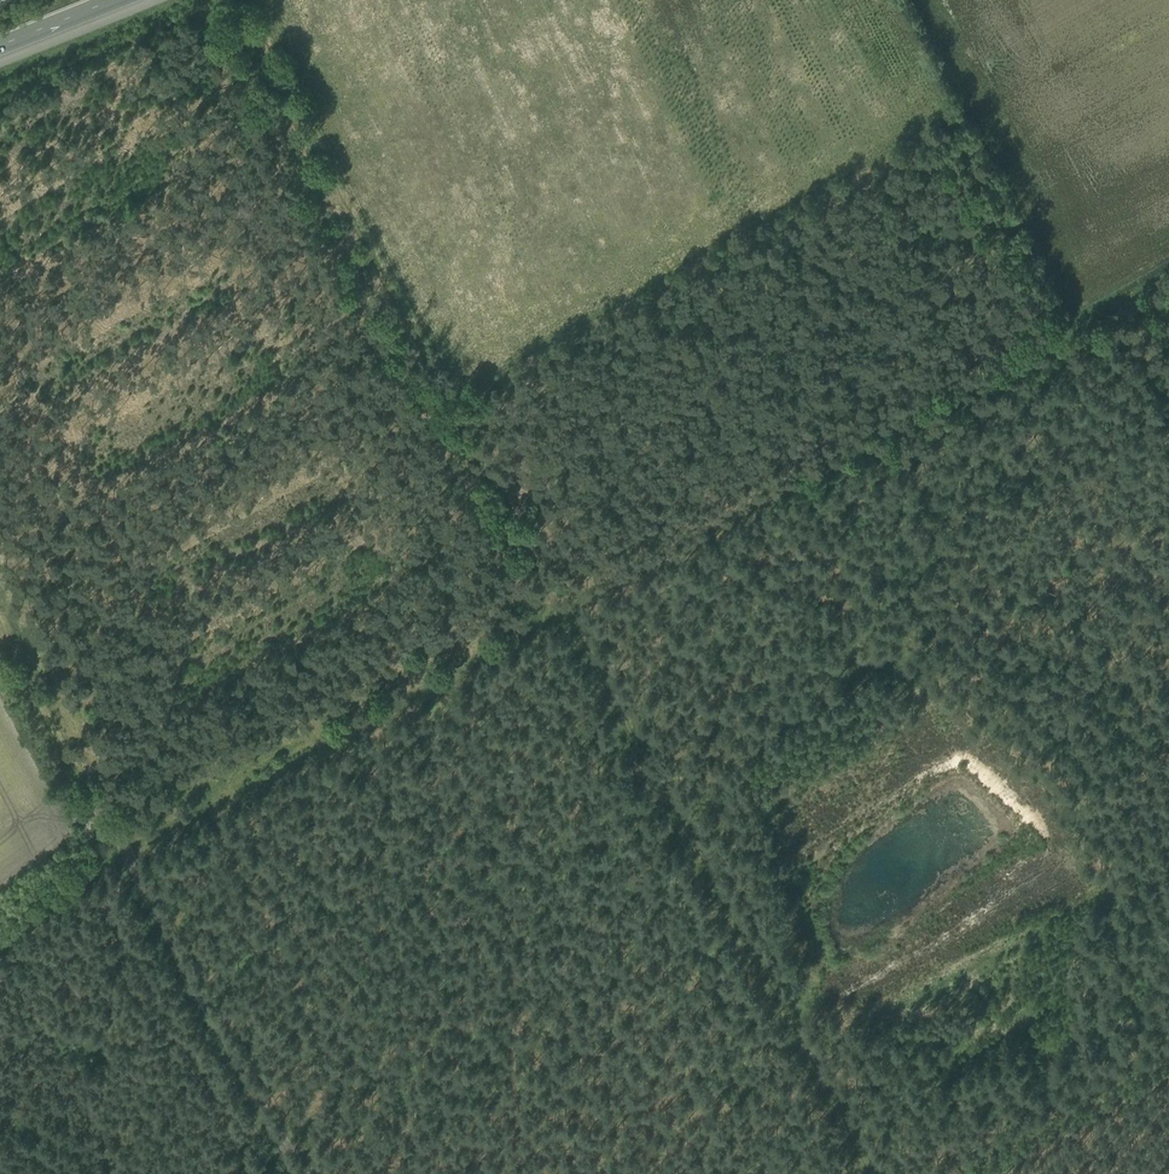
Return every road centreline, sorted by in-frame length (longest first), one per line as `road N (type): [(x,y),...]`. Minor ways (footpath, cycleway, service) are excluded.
road 1 (track): [(299,1173),(127,856),(566,612),(870,1173)]
road 2 (track): [(566,612),(1168,277)]

